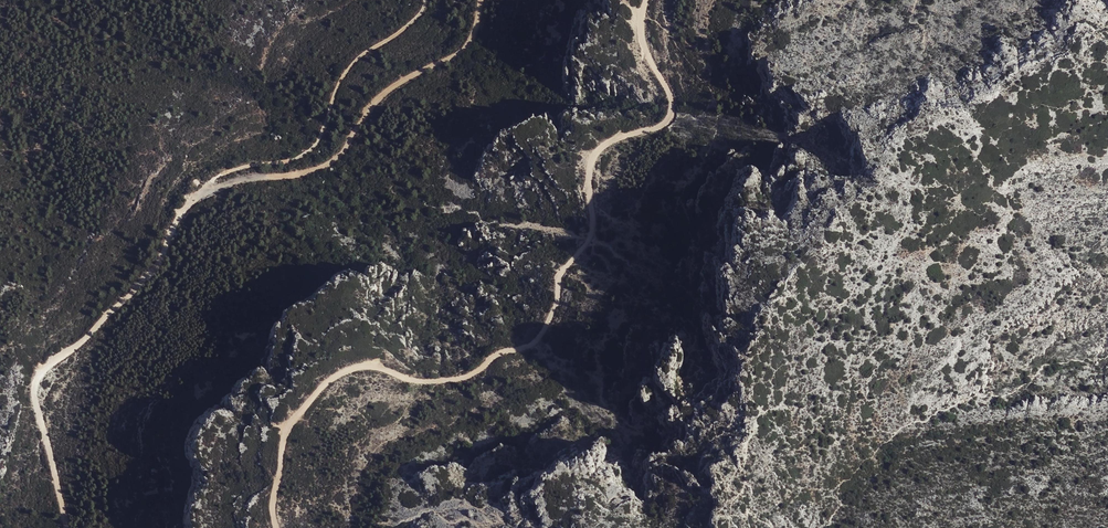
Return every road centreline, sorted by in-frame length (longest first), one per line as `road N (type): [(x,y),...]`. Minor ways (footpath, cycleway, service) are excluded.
road 1 (track): [(646,0),(642,41),(669,91),(671,113),(662,125),(614,140),(593,158),(593,230),(561,274),(539,338),(464,378),(420,382),(365,366),(328,381),(286,431),(276,527)]
road 2 (track): [(67,527),(35,383),(154,269),(180,217),(205,193)]
road 3 (track): [(205,193),(242,180),(299,174),(342,155),(386,93),(464,50),(481,0)]
road 4 (track): [(424,0),(406,27),(345,74),(311,150),(225,173),(205,193)]

